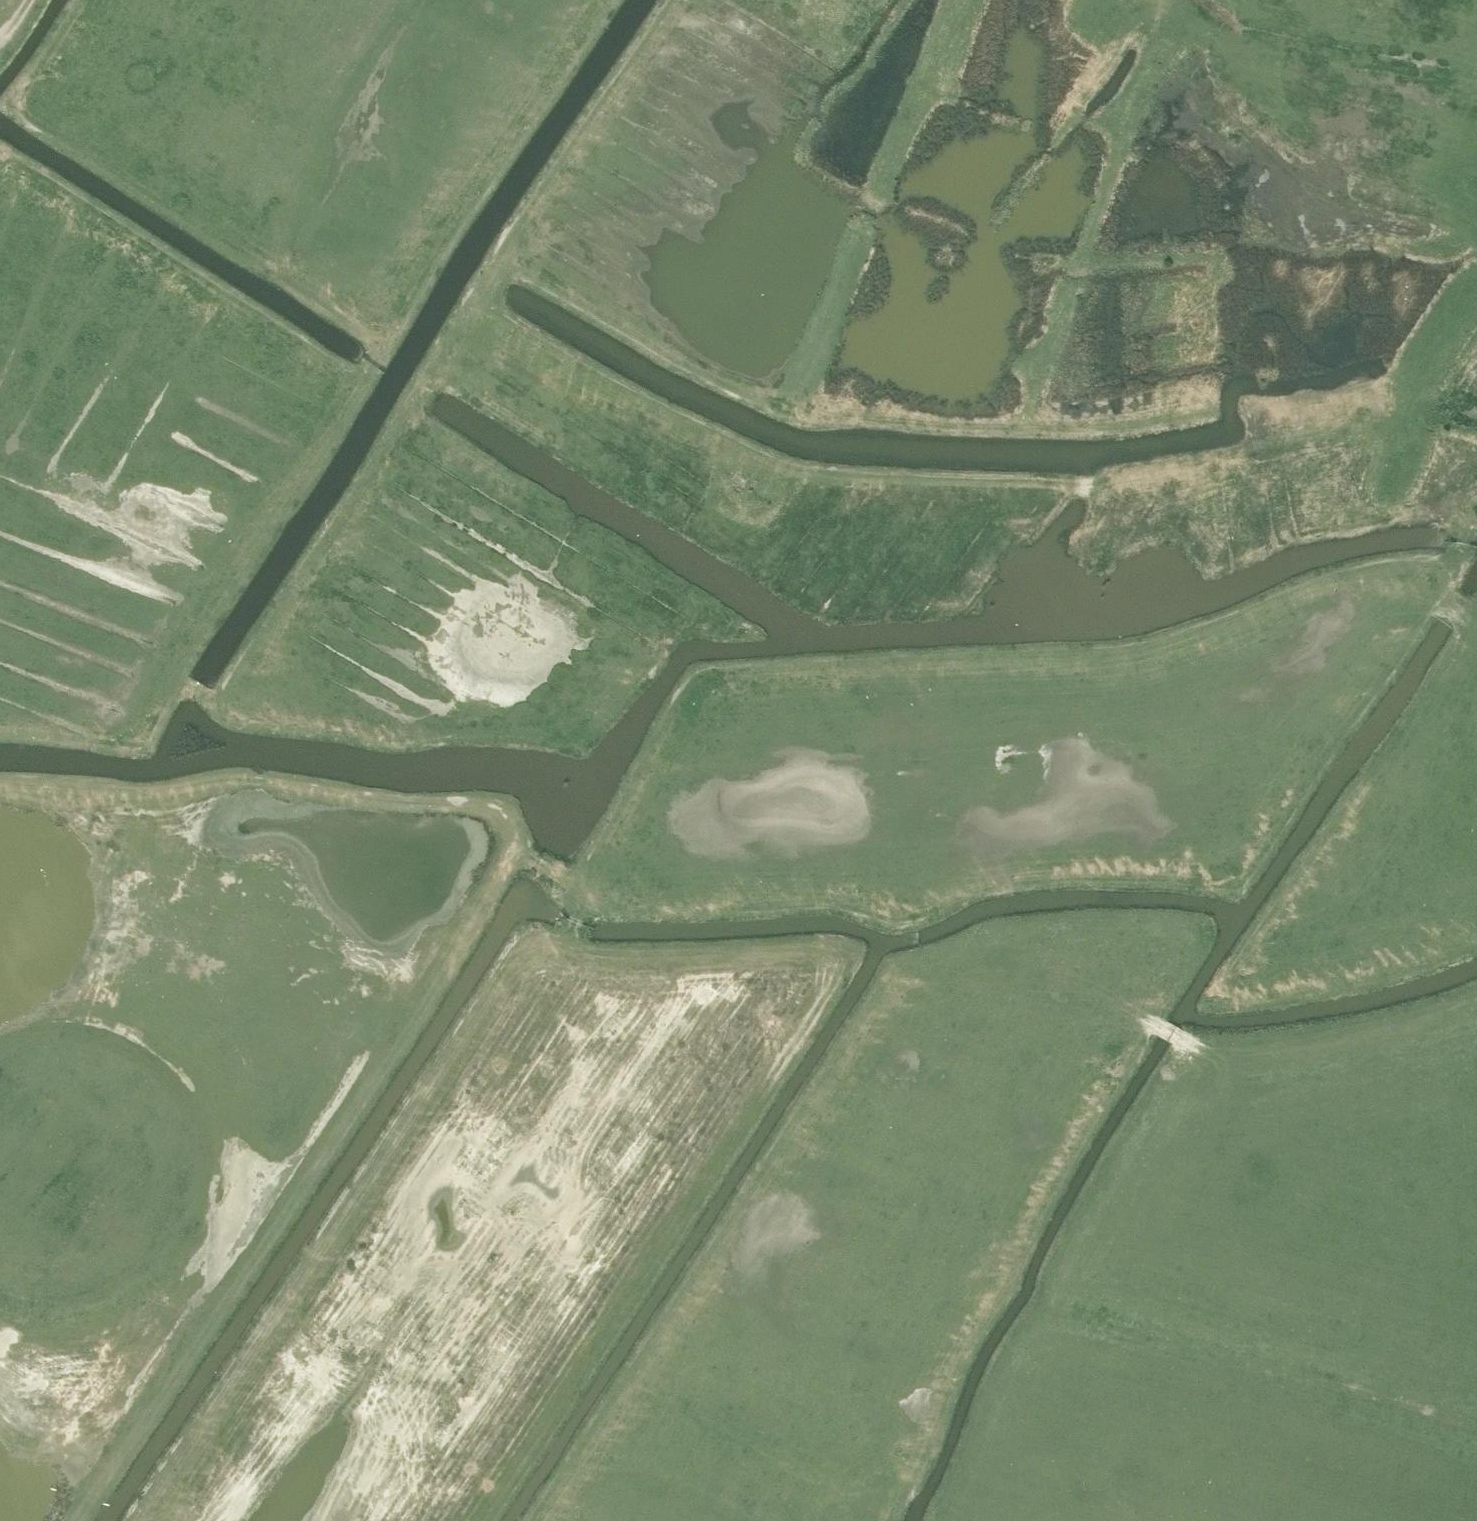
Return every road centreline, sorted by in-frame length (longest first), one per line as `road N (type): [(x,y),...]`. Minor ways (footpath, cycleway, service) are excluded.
road 1 (track): [(76,1520),(438,979),(507,849),(505,823),(476,807),(253,782),(123,792),(0,786)]

